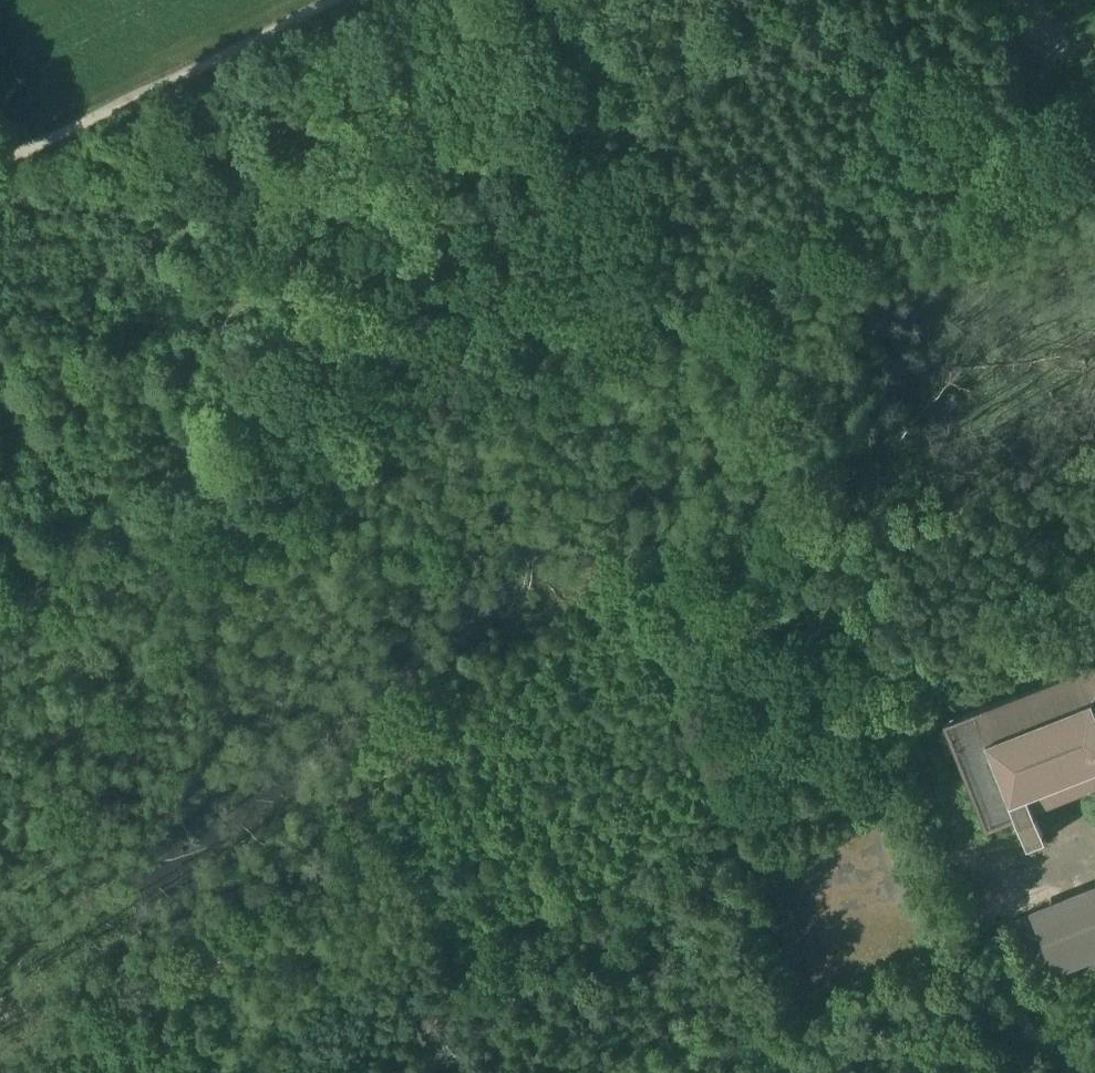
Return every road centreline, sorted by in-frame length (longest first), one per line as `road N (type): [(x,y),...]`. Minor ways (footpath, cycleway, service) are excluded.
road 1 (track): [(762,815),(315,1072)]
road 2 (track): [(0,165),(338,0)]

